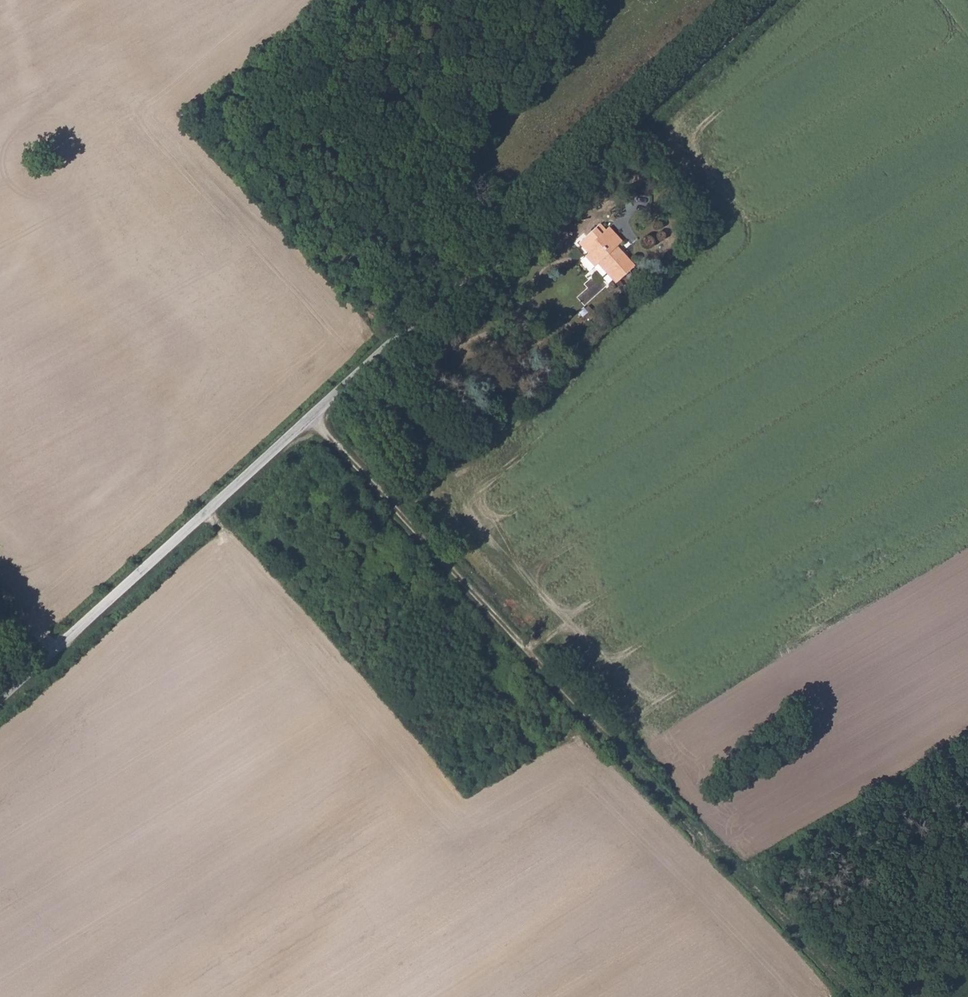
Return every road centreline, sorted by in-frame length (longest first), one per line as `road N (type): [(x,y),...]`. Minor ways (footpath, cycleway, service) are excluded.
road 1 (unclassified): [(0,700),(771,0)]
road 2 (track): [(312,418),(816,957)]

